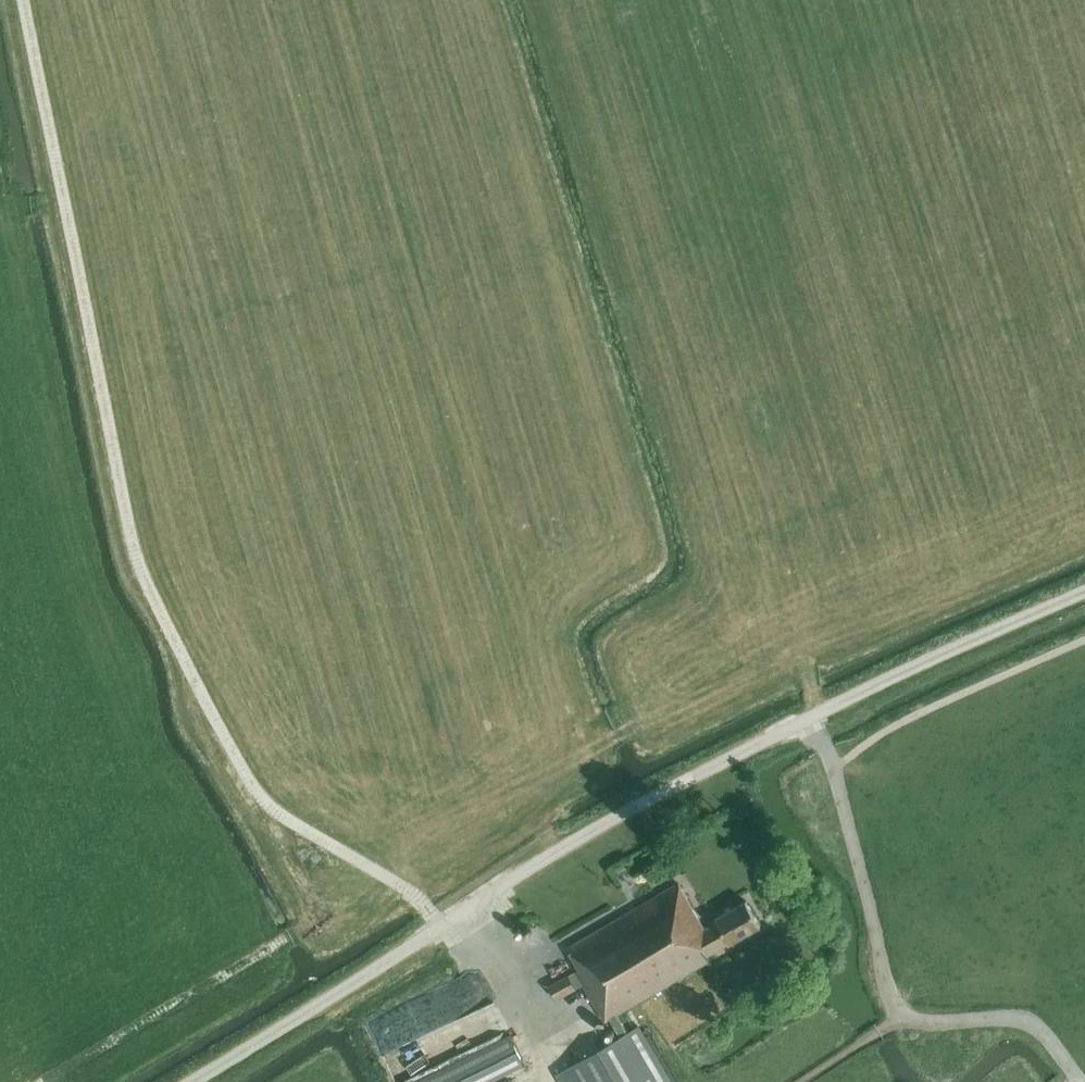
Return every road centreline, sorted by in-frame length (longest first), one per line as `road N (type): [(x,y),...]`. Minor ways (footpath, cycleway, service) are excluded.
road 1 (track): [(22,0),(142,571),(323,912),(43,1081)]
road 2 (track): [(812,717),(833,768),(891,1007),(903,1018),(1026,1019),(1081,1081)]
road 3 (track): [(833,768),(896,723),(1084,641)]

